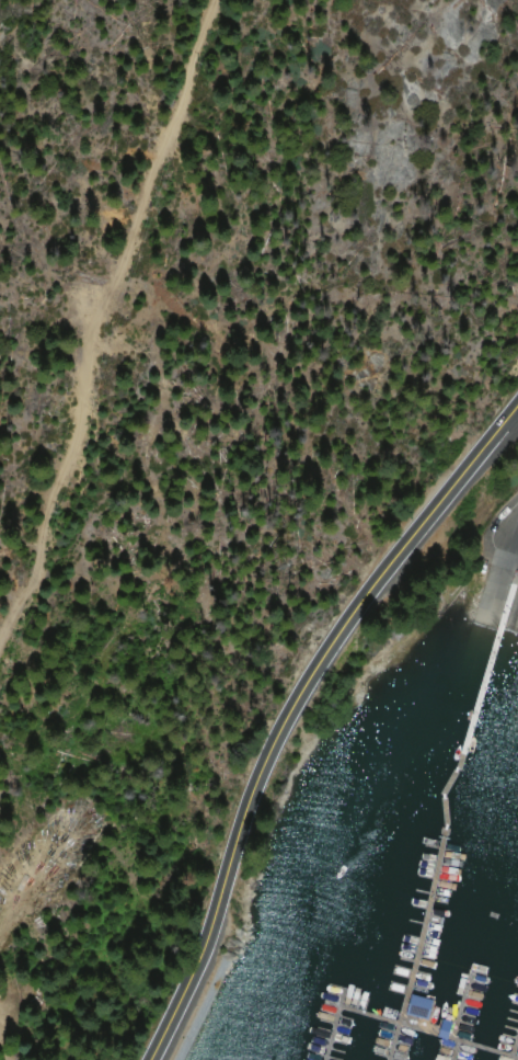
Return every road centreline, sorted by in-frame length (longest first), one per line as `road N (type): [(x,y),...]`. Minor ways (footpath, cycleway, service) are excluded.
road 1 (secondary): [(142,1059),(184,977),(278,720),(371,583),(517,401)]
road 2 (track): [(0,680),(217,0)]

